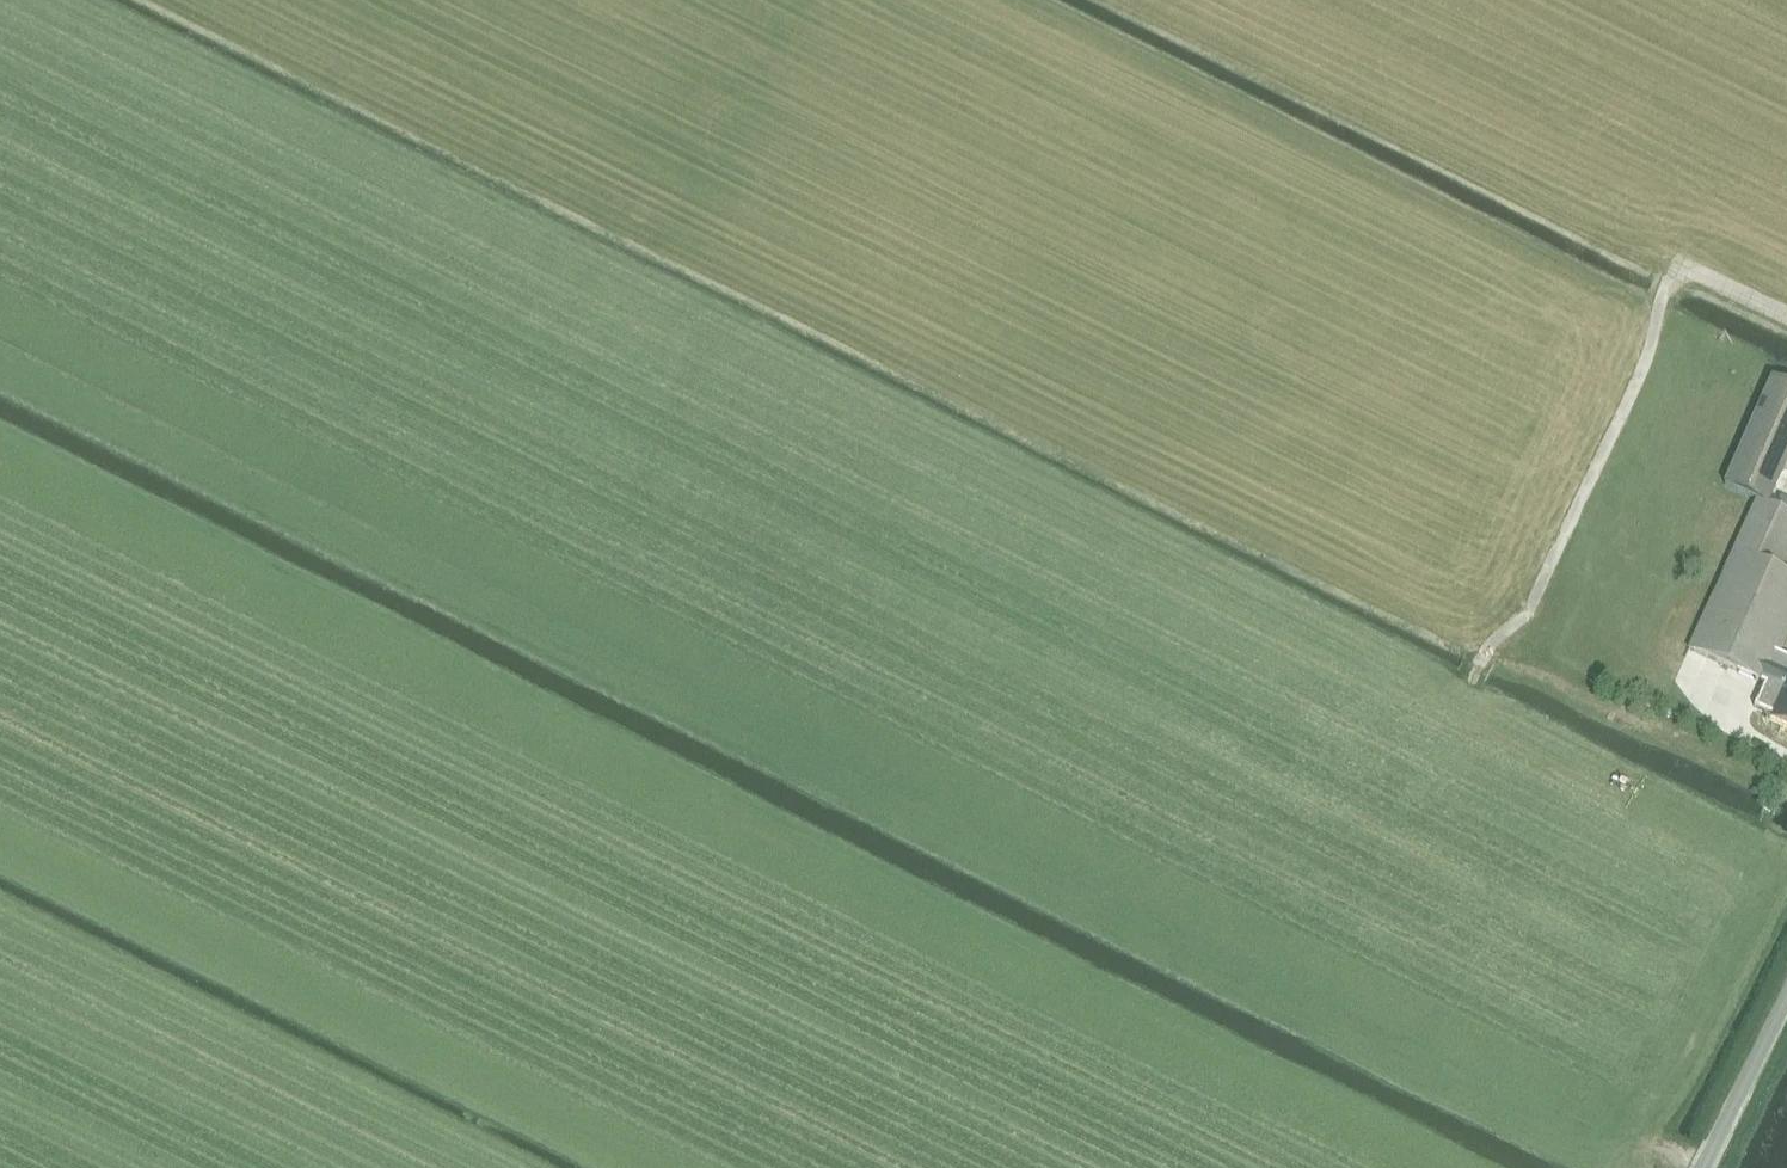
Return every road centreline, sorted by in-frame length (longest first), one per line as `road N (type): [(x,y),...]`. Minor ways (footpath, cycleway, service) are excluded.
road 1 (unclassified): [(1702,1167),(1786,998)]

